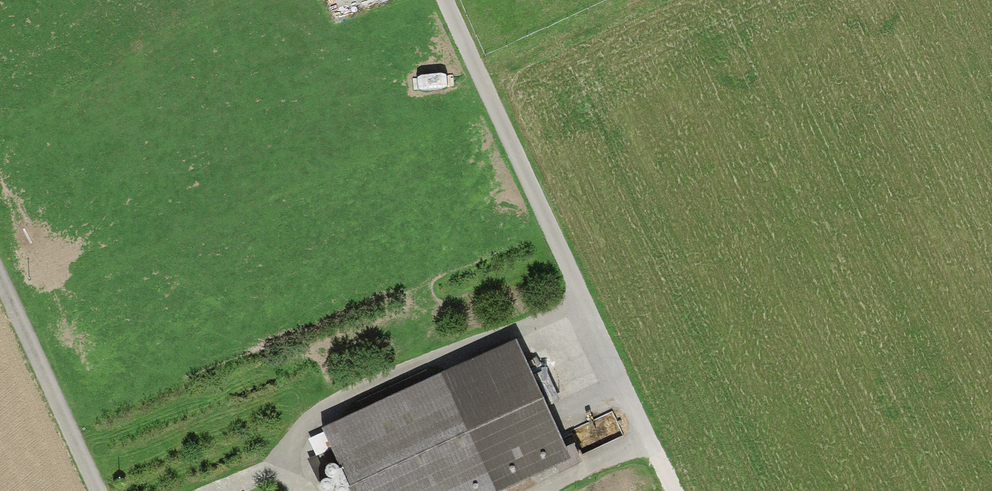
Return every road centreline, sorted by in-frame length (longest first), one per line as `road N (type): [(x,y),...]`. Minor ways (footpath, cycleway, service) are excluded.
road 1 (track): [(643,438),(443,0)]
road 2 (track): [(97,490),(0,275)]
road 3 (track): [(531,490),(643,438)]

